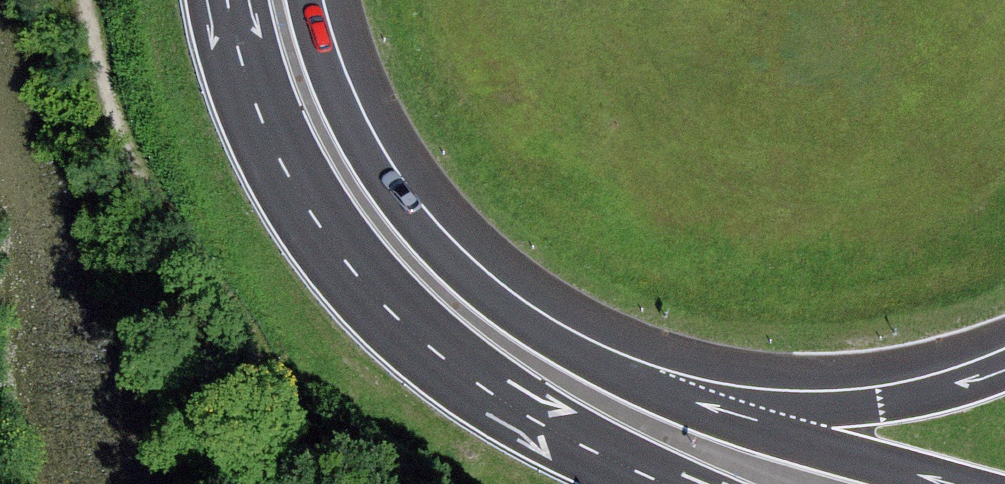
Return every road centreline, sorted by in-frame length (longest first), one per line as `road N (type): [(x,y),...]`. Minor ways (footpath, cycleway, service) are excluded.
road 1 (motorway): [(228,0),(252,97),(284,170),(392,314),(528,417),(664,483)]
road 2 (motorway): [(732,419),(579,359),(457,273),(367,163),(328,81),(303,0)]
road 3 (motorway): [(1004,372),(882,406),(732,419)]
road 4 (motorway): [(952,483),(732,419)]

